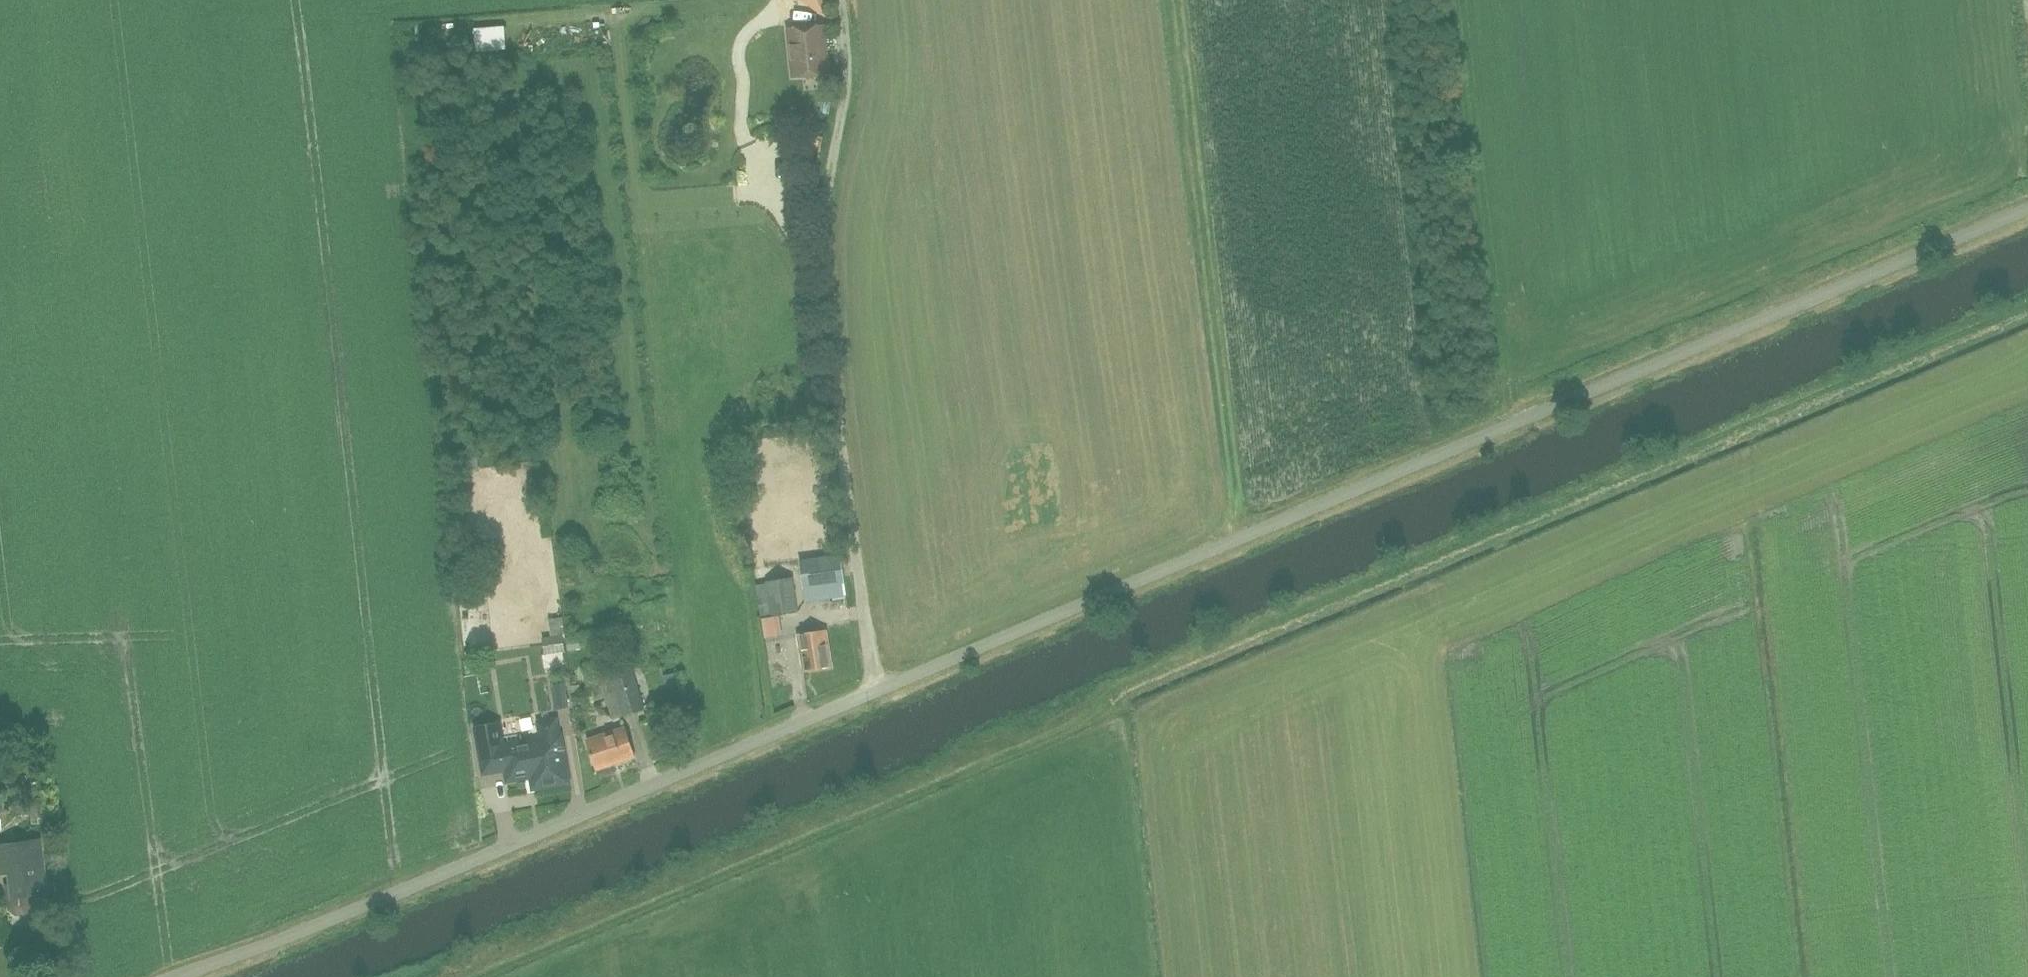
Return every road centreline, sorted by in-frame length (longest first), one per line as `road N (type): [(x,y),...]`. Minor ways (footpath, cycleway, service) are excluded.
road 1 (unclassified): [(172,976),(307,929),(2027,208)]

